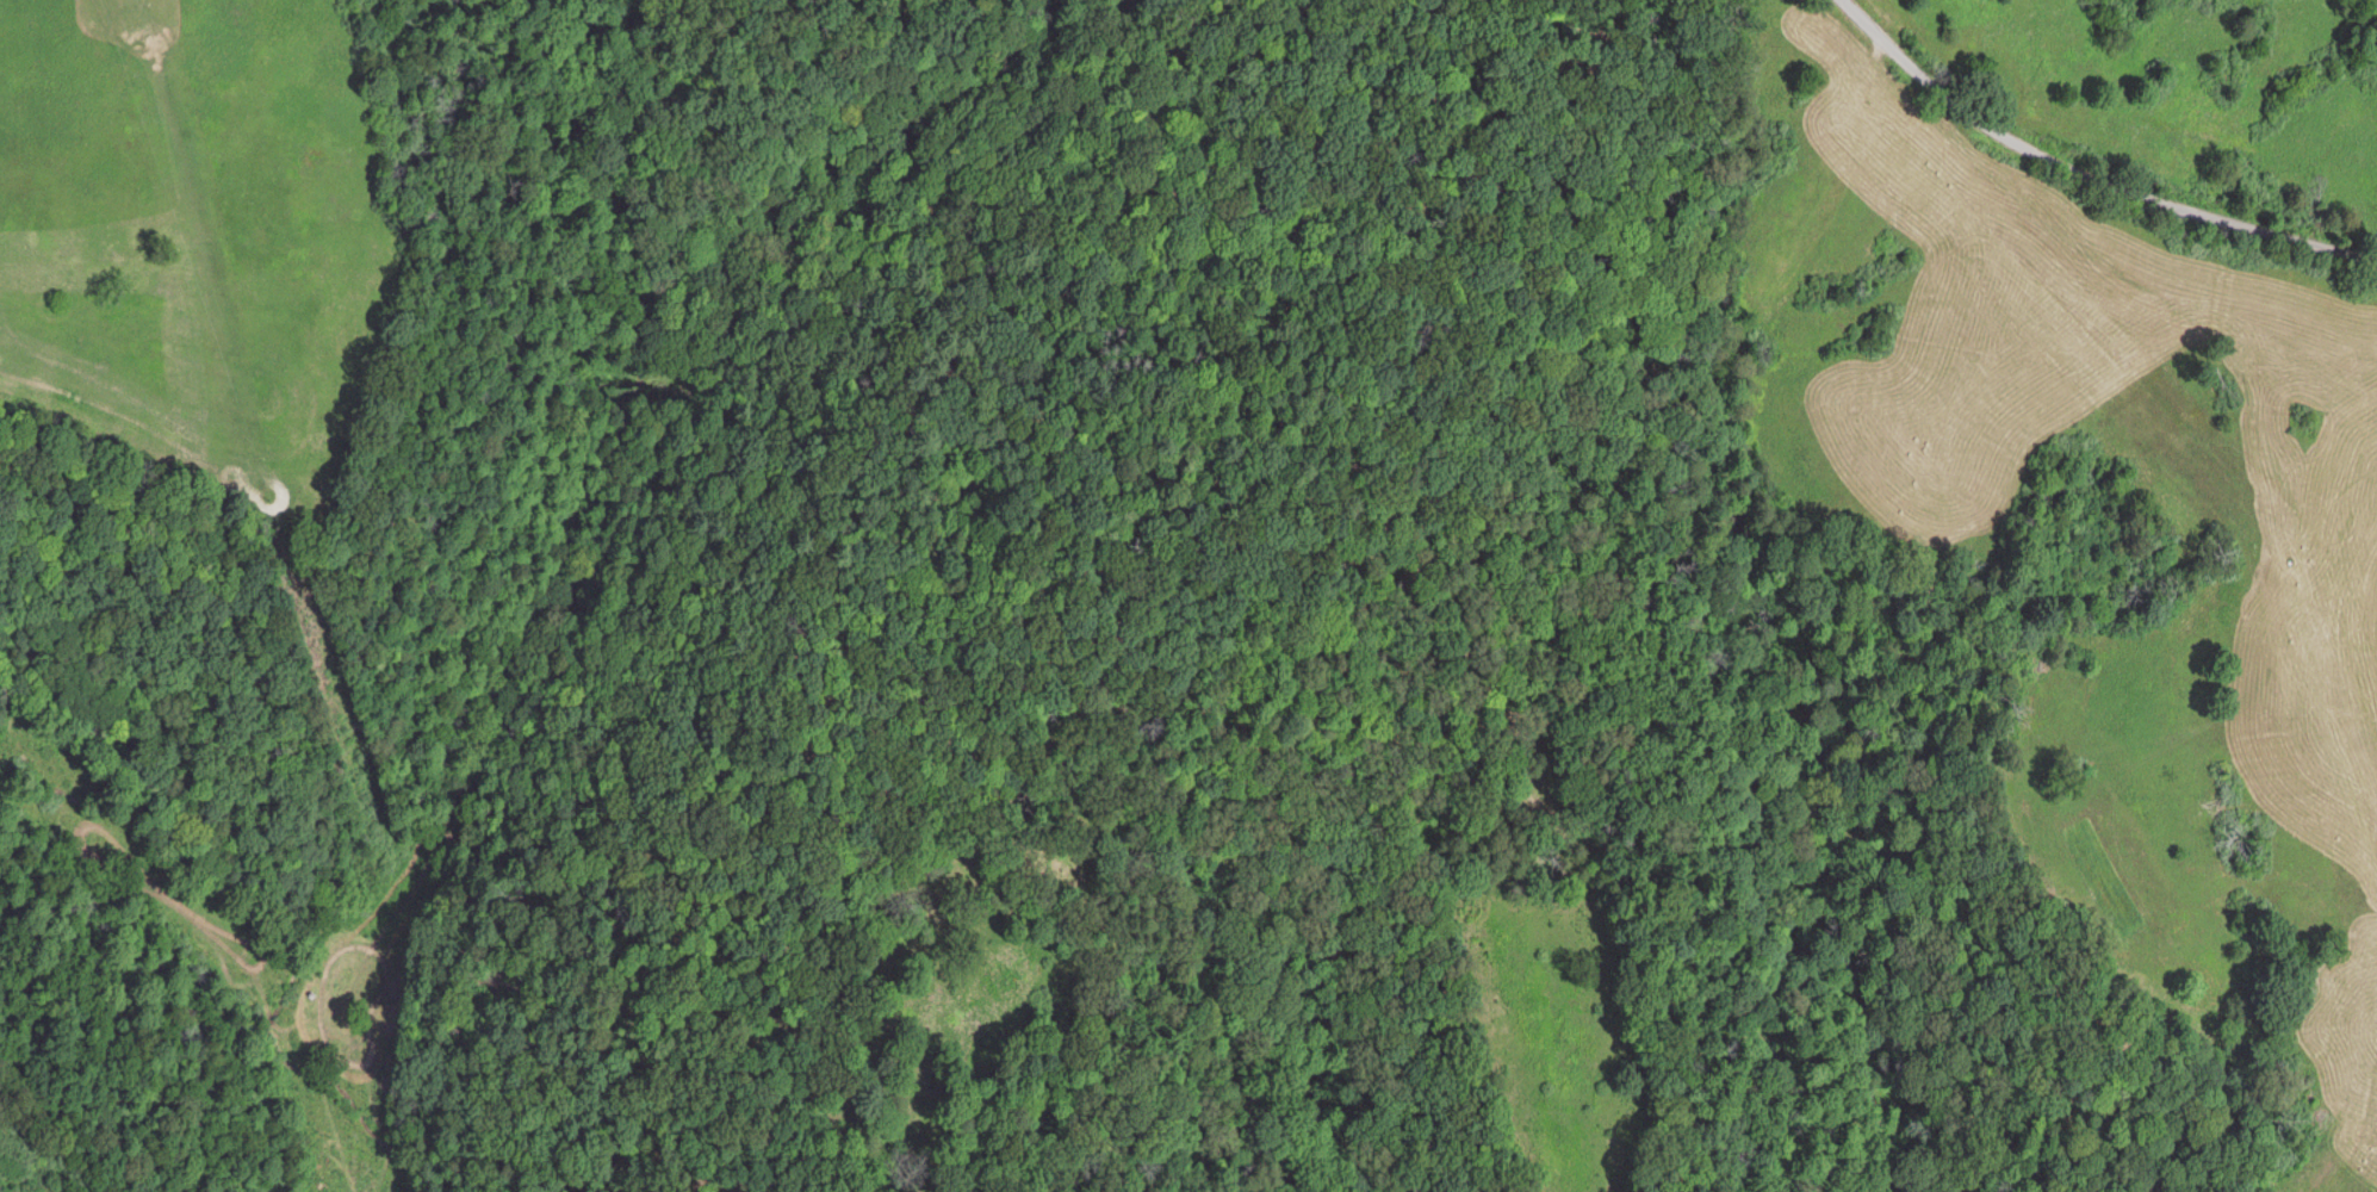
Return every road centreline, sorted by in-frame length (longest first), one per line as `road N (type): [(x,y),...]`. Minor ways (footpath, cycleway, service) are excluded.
road 1 (residential): [(2376,258),(2130,193),(2007,137),(1911,67),(1847,0)]

